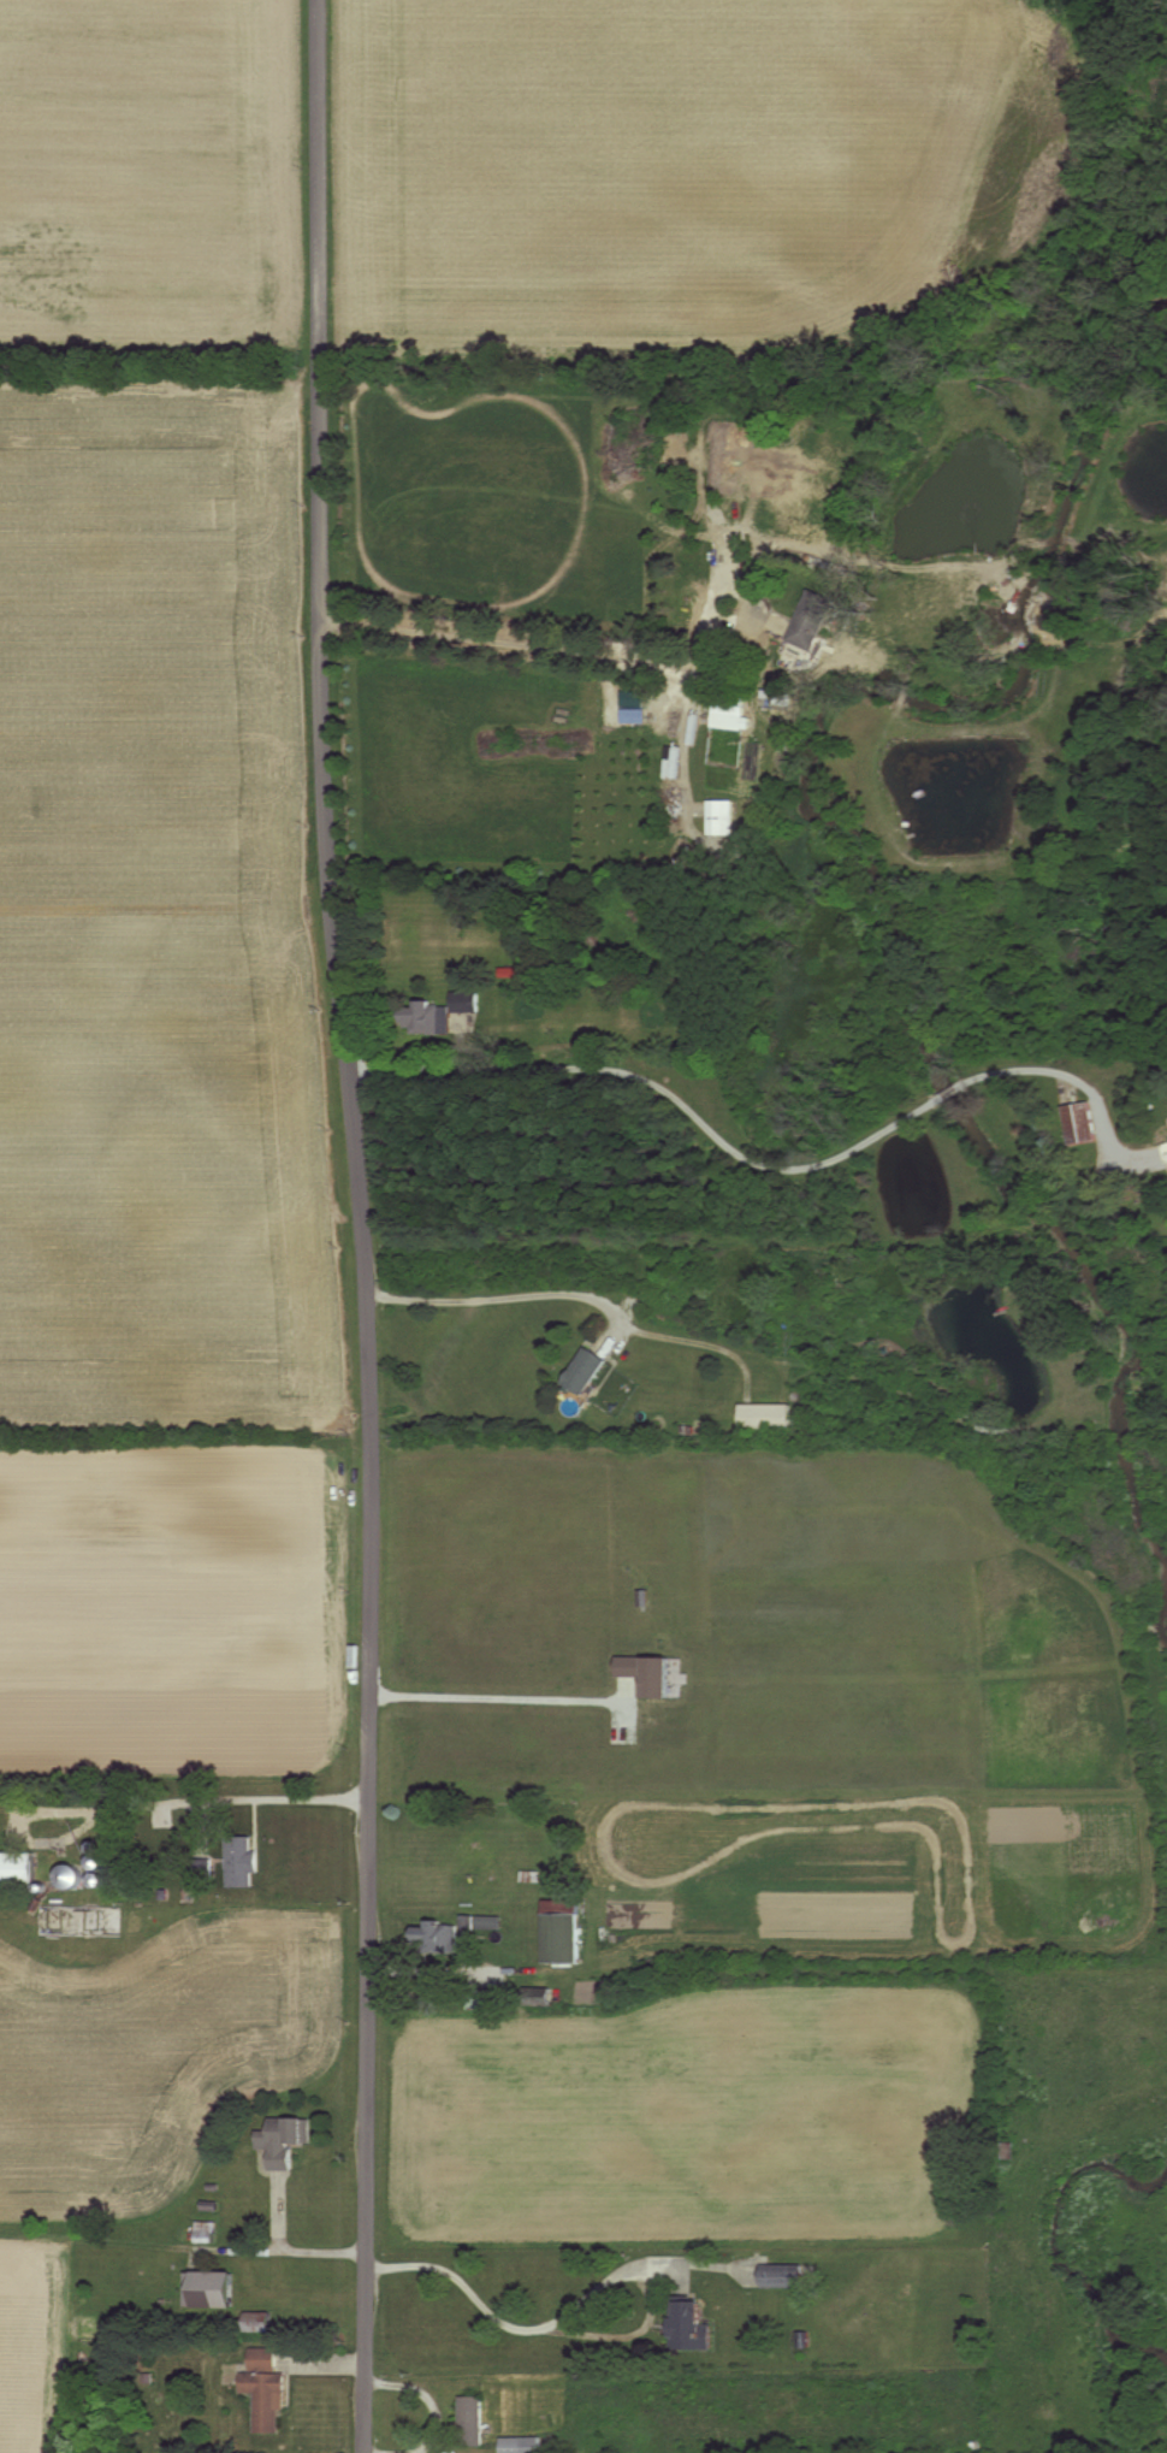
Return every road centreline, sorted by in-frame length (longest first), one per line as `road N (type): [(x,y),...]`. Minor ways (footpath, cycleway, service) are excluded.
road 1 (tertiary): [(325,0),(321,749),(371,1364),(363,2452)]

